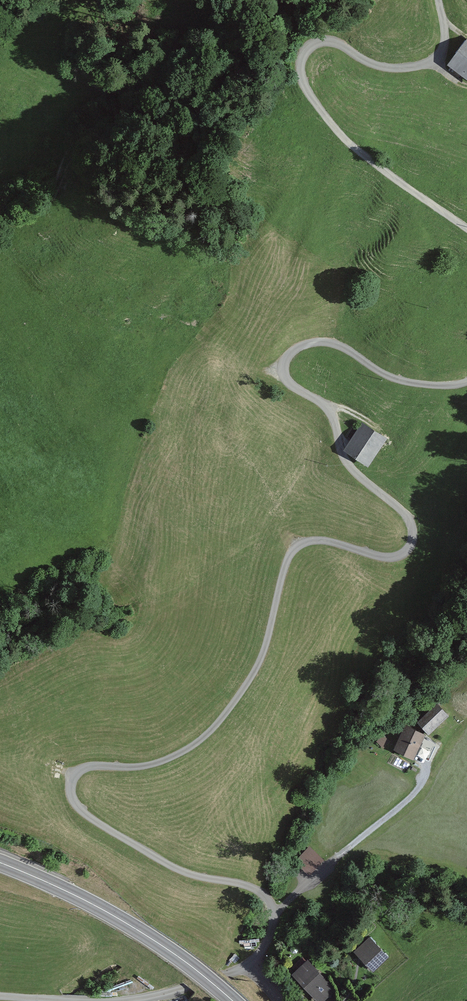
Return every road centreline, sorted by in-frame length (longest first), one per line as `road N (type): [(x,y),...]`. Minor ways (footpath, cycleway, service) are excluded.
road 1 (unclassified): [(247,964),(274,931),(275,914),(262,896),(176,870),(79,811),(69,784),(90,767),(143,765),(200,738),(253,673),(280,572),(305,542),(324,540),(373,557),(408,548),(407,517),(343,460),(331,412),(284,373),(297,347),(336,344),(390,377),(466,384)]
road 2 (unclassified): [(466,229),(360,154),(301,82),(298,64),(316,41),(333,41),(367,63),(421,64),(442,43),(437,0)]
road 3 (trunk): [(0,864),(148,937),(232,1000)]
road 4 (residential): [(94,1000),(152,996),(247,964)]

